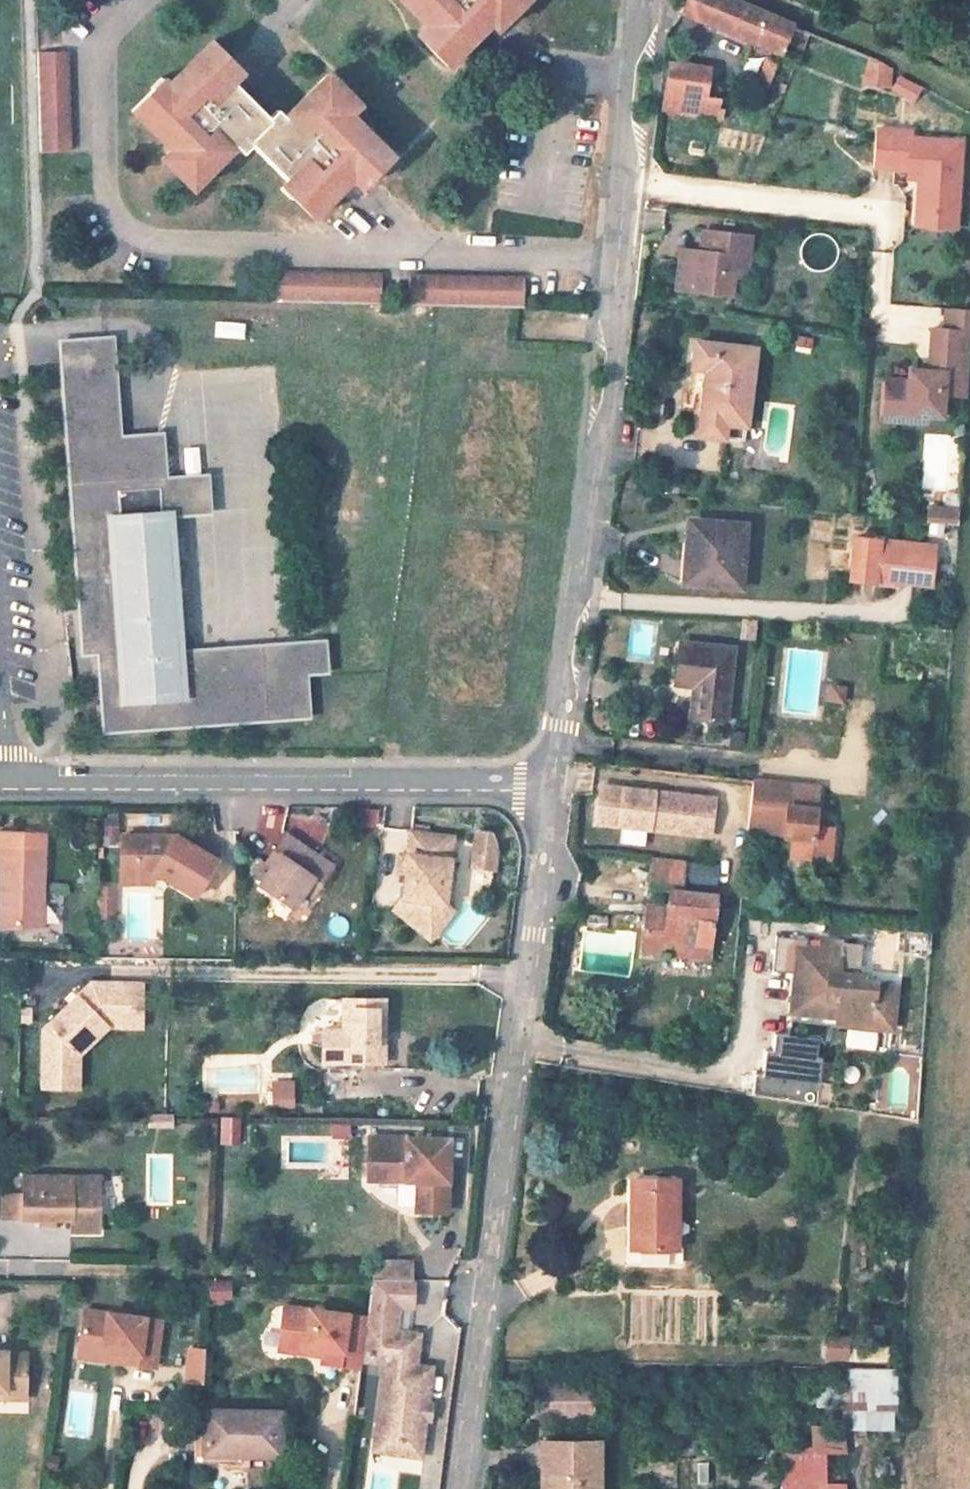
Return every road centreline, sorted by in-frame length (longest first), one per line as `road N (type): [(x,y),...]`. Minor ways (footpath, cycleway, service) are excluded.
road 1 (residential): [(133,0),(104,39),(104,193),(121,232),(153,250),(617,268)]
road 2 (residential): [(553,781),(461,1488)]
road 3 (residential): [(553,781),(0,776)]
road 4 (residential): [(617,268),(553,781)]
road 5 (residential): [(644,0),(617,268)]
road 6 (track): [(752,0),(888,53),(969,101)]
road 7 (residential): [(0,1270),(203,1270)]

